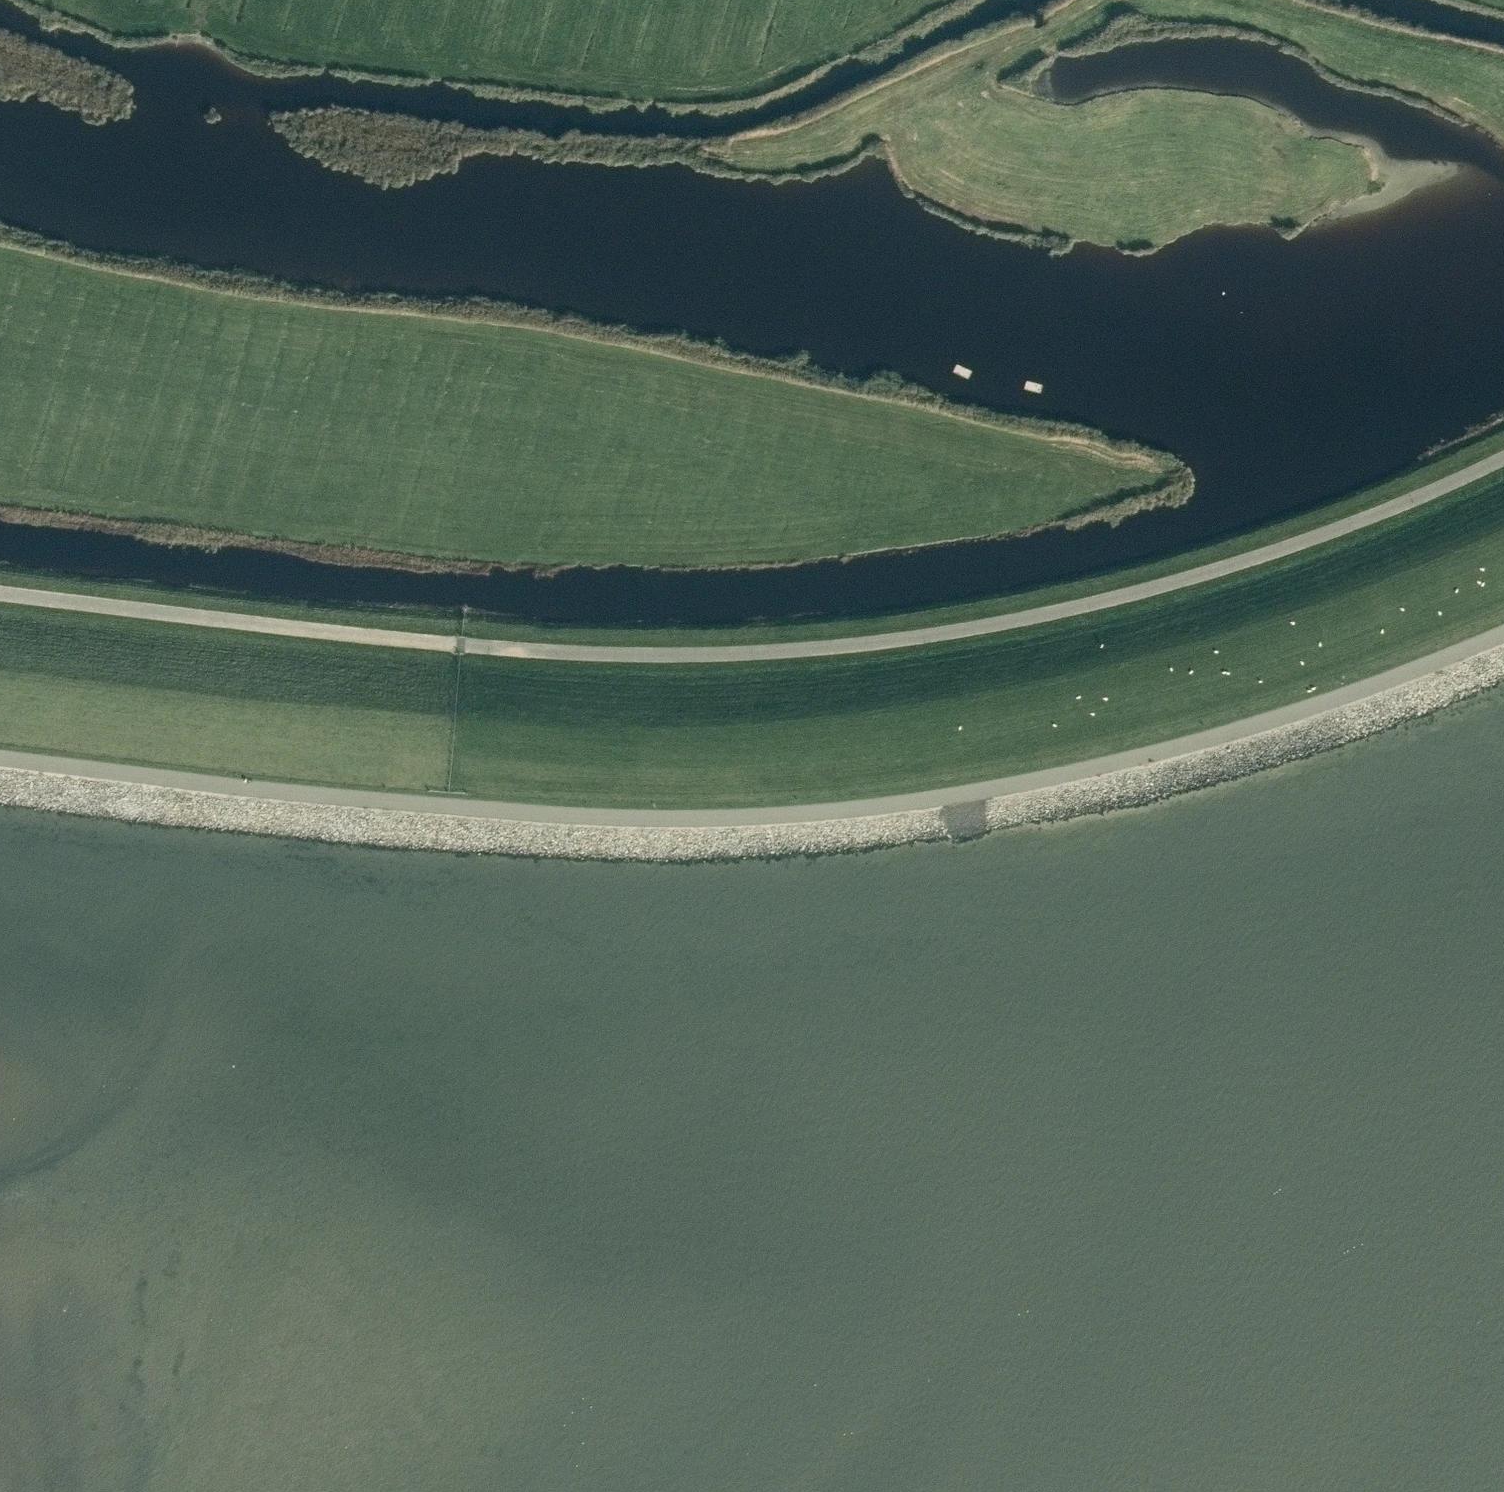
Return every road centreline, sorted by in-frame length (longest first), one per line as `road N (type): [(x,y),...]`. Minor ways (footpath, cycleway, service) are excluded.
road 1 (unclassified): [(1503,466),(1378,523),(1220,577),(1048,622),(804,659),(592,663),(0,600)]
road 2 (unclassified): [(0,776),(310,814),(589,830),(789,826),(990,804),(1197,759),(1503,652)]

